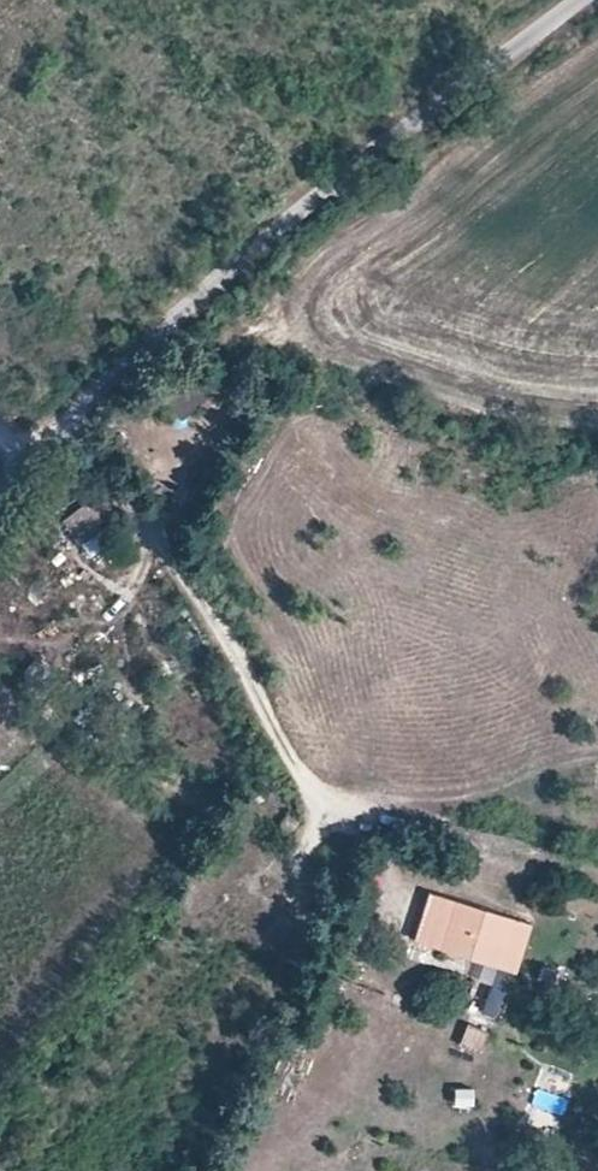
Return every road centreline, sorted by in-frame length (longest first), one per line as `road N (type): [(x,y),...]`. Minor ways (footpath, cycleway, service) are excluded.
road 1 (unclassified): [(0,494),(295,216),(578,0)]
road 2 (track): [(78,414),(217,611),(306,783),(357,816)]

